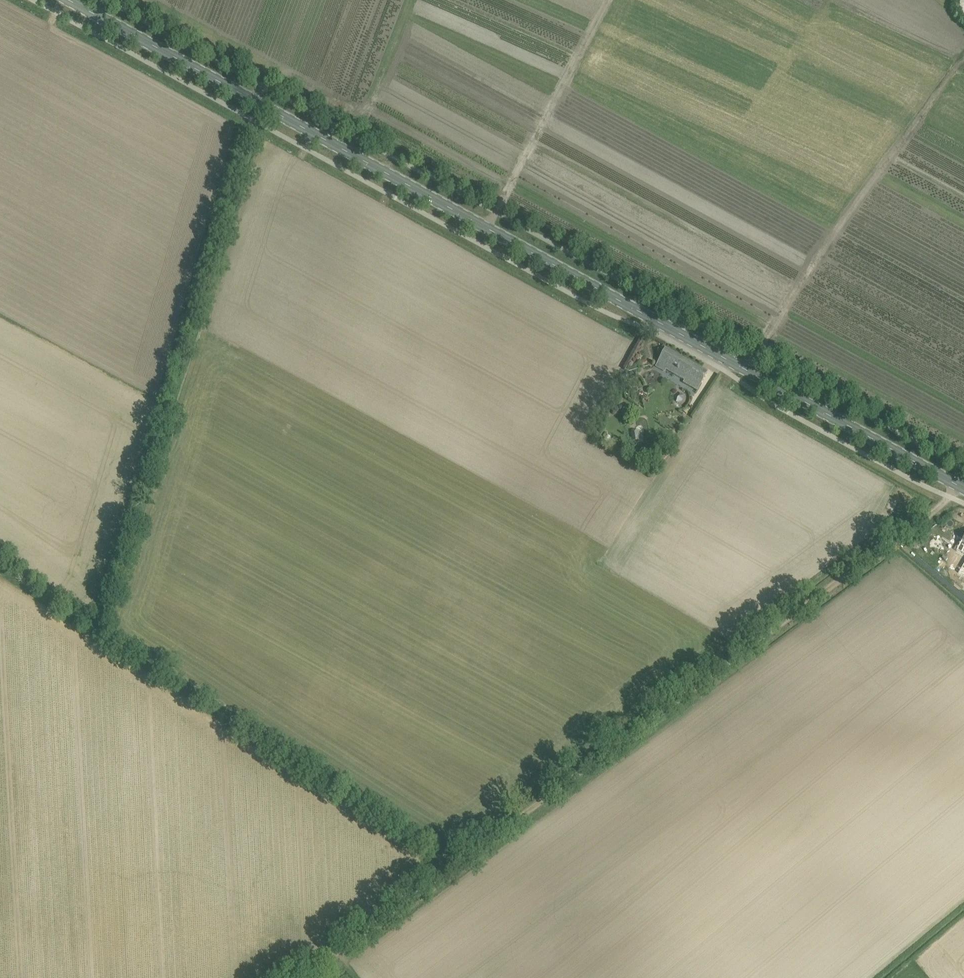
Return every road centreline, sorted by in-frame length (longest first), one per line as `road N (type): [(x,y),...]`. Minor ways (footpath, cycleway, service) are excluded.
road 1 (secondary): [(963,489),(69,0)]
road 2 (track): [(959,486),(303,977)]

